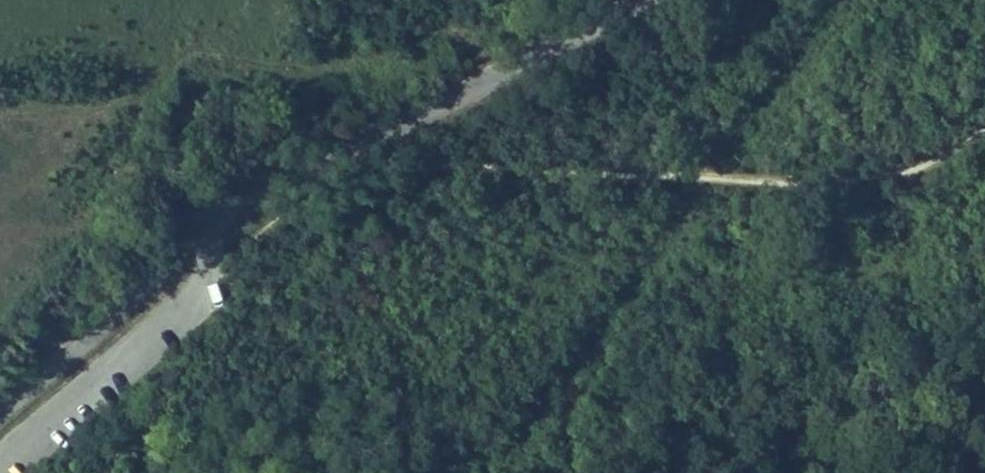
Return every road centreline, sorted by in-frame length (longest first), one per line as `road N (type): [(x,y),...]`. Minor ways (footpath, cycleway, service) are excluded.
road 1 (track): [(984,128),(914,168),(848,180),(404,170),(302,201),(246,240),(226,245),(199,236)]
road 2 (tertiary): [(647,0),(449,100),(278,174),(0,413)]

